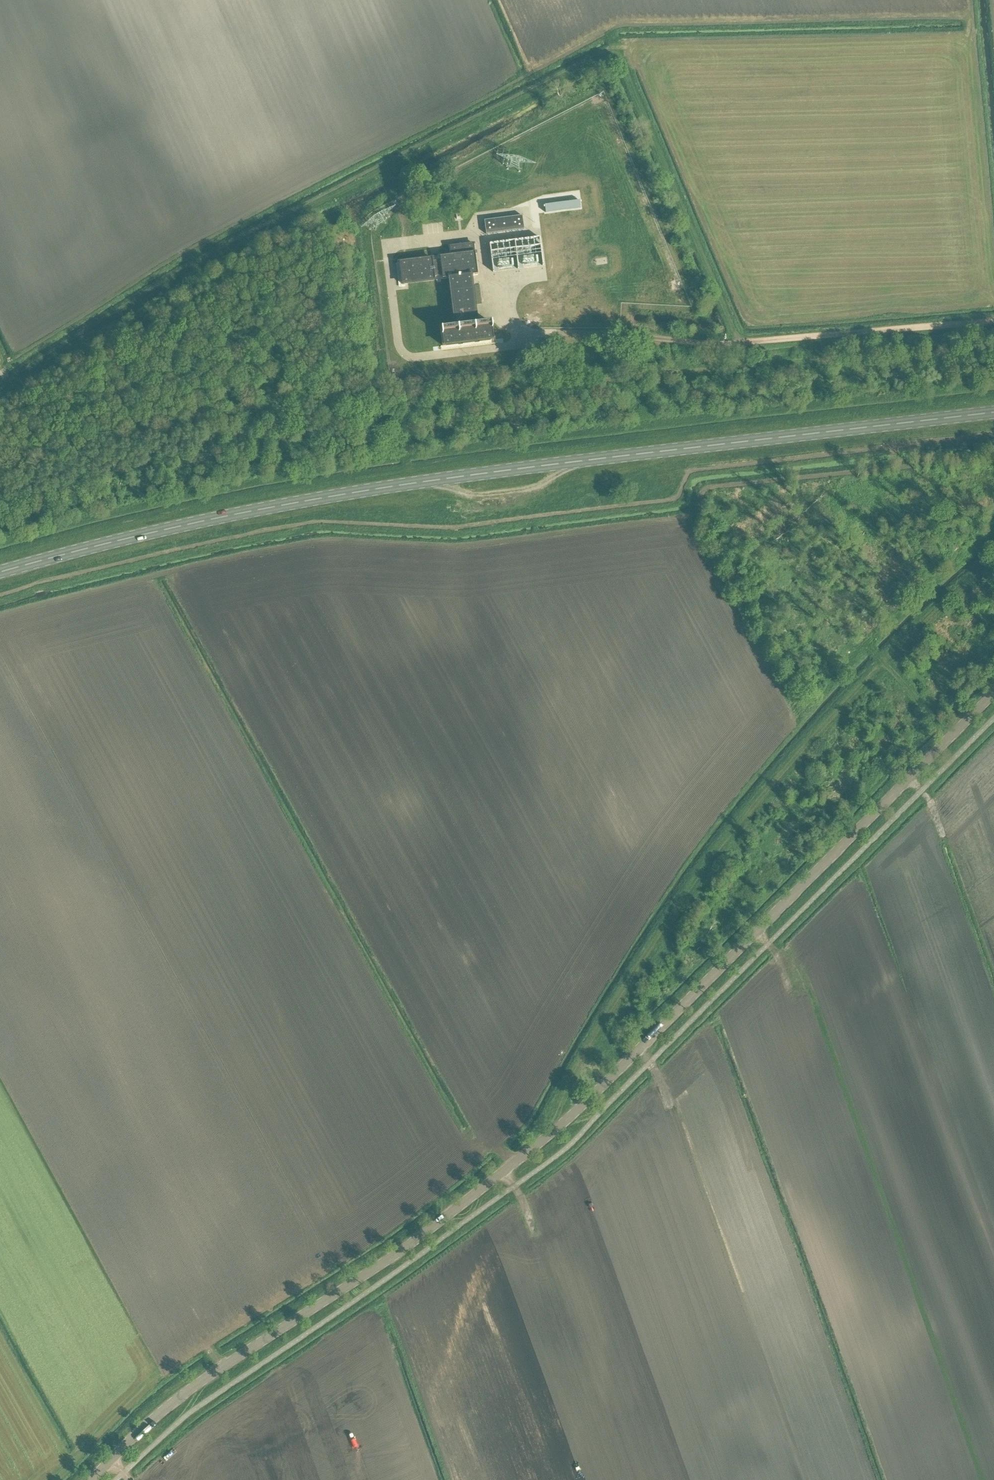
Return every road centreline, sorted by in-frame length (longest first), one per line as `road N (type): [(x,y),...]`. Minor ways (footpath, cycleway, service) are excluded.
road 1 (tertiary): [(92,1479),(182,1394),(402,1249),(592,1098),(993,693)]
road 2 (primary): [(0,573),(211,520),(358,493),(993,413)]
road 3 (track): [(741,367),(333,415),(0,495)]
road 4 (track): [(741,343),(620,52)]
road 5 (track): [(993,322),(741,343)]
road 6 (track): [(741,343),(541,335)]

